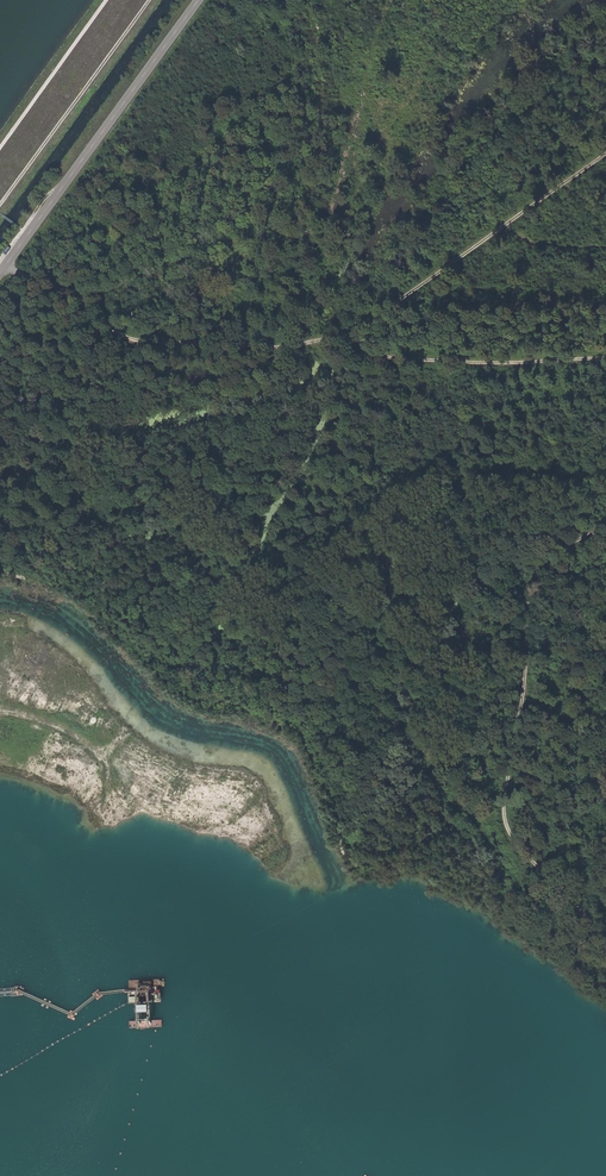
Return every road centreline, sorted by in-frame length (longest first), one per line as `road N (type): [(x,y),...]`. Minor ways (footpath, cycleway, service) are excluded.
road 1 (track): [(605,356),(513,363),(349,346),(124,338),(4,268)]
road 2 (track): [(605,928),(518,846),(502,815),(529,585),(605,528)]
road 3 (tertiary): [(198,0),(0,274)]
road 4 (track): [(349,346),(605,161)]
road 5 (track): [(149,0),(0,204)]
road 6 (track): [(106,0),(0,147)]
road 7 (track): [(109,761),(0,710)]

